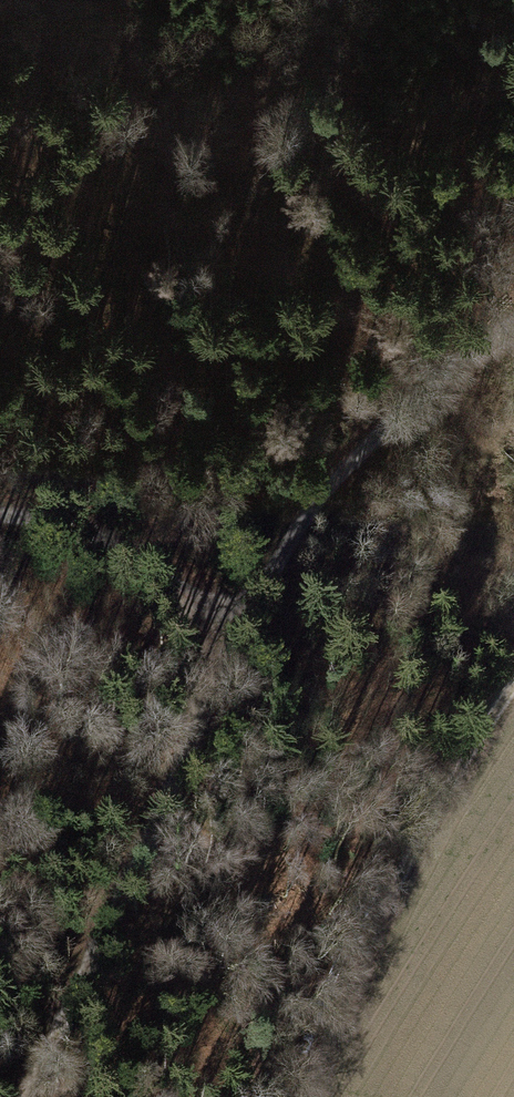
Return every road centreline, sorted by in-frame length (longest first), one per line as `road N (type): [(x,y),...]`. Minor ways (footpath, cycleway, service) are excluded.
road 1 (track): [(229,652),(36,1096)]
road 2 (track): [(513,684),(392,903),(305,1096)]
road 3 (track): [(513,324),(407,389),(350,451),(229,652)]
road 4 (track): [(229,652),(151,565),(101,533),(0,513)]

